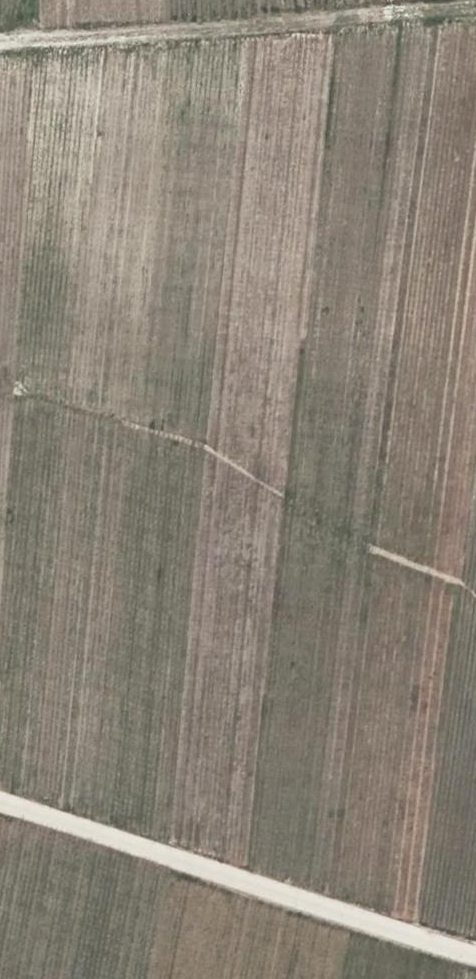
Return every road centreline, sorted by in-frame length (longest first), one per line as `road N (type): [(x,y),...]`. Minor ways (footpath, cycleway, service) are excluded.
road 1 (unclassified): [(475,958),(0,800)]
road 2 (track): [(475,12),(0,41)]

